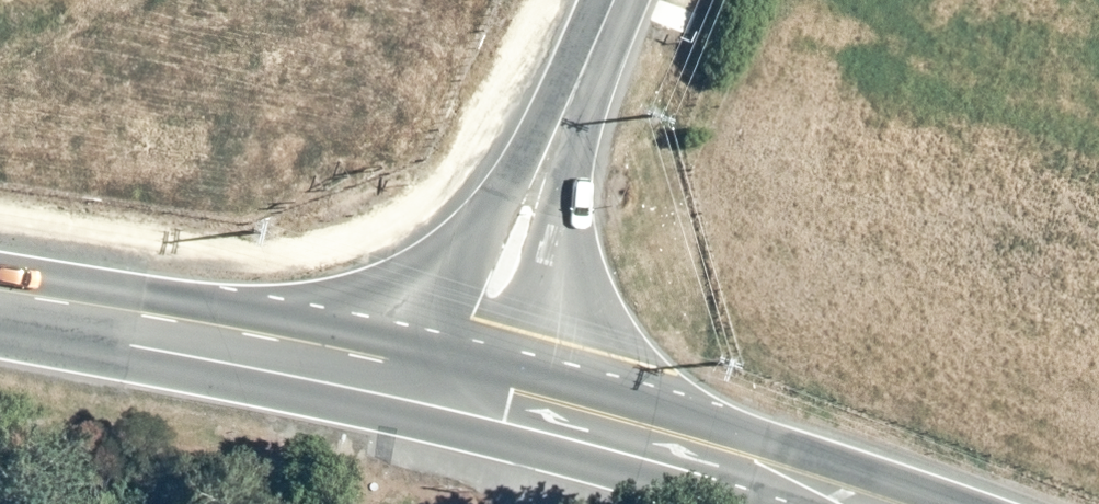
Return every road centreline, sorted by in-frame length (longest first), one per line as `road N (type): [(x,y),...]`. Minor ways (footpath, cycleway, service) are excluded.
road 1 (secondary): [(458,377),(0,295)]
road 2 (secondary): [(888,503),(458,377)]
road 3 (tertiary): [(605,0),(469,321),(458,377)]

